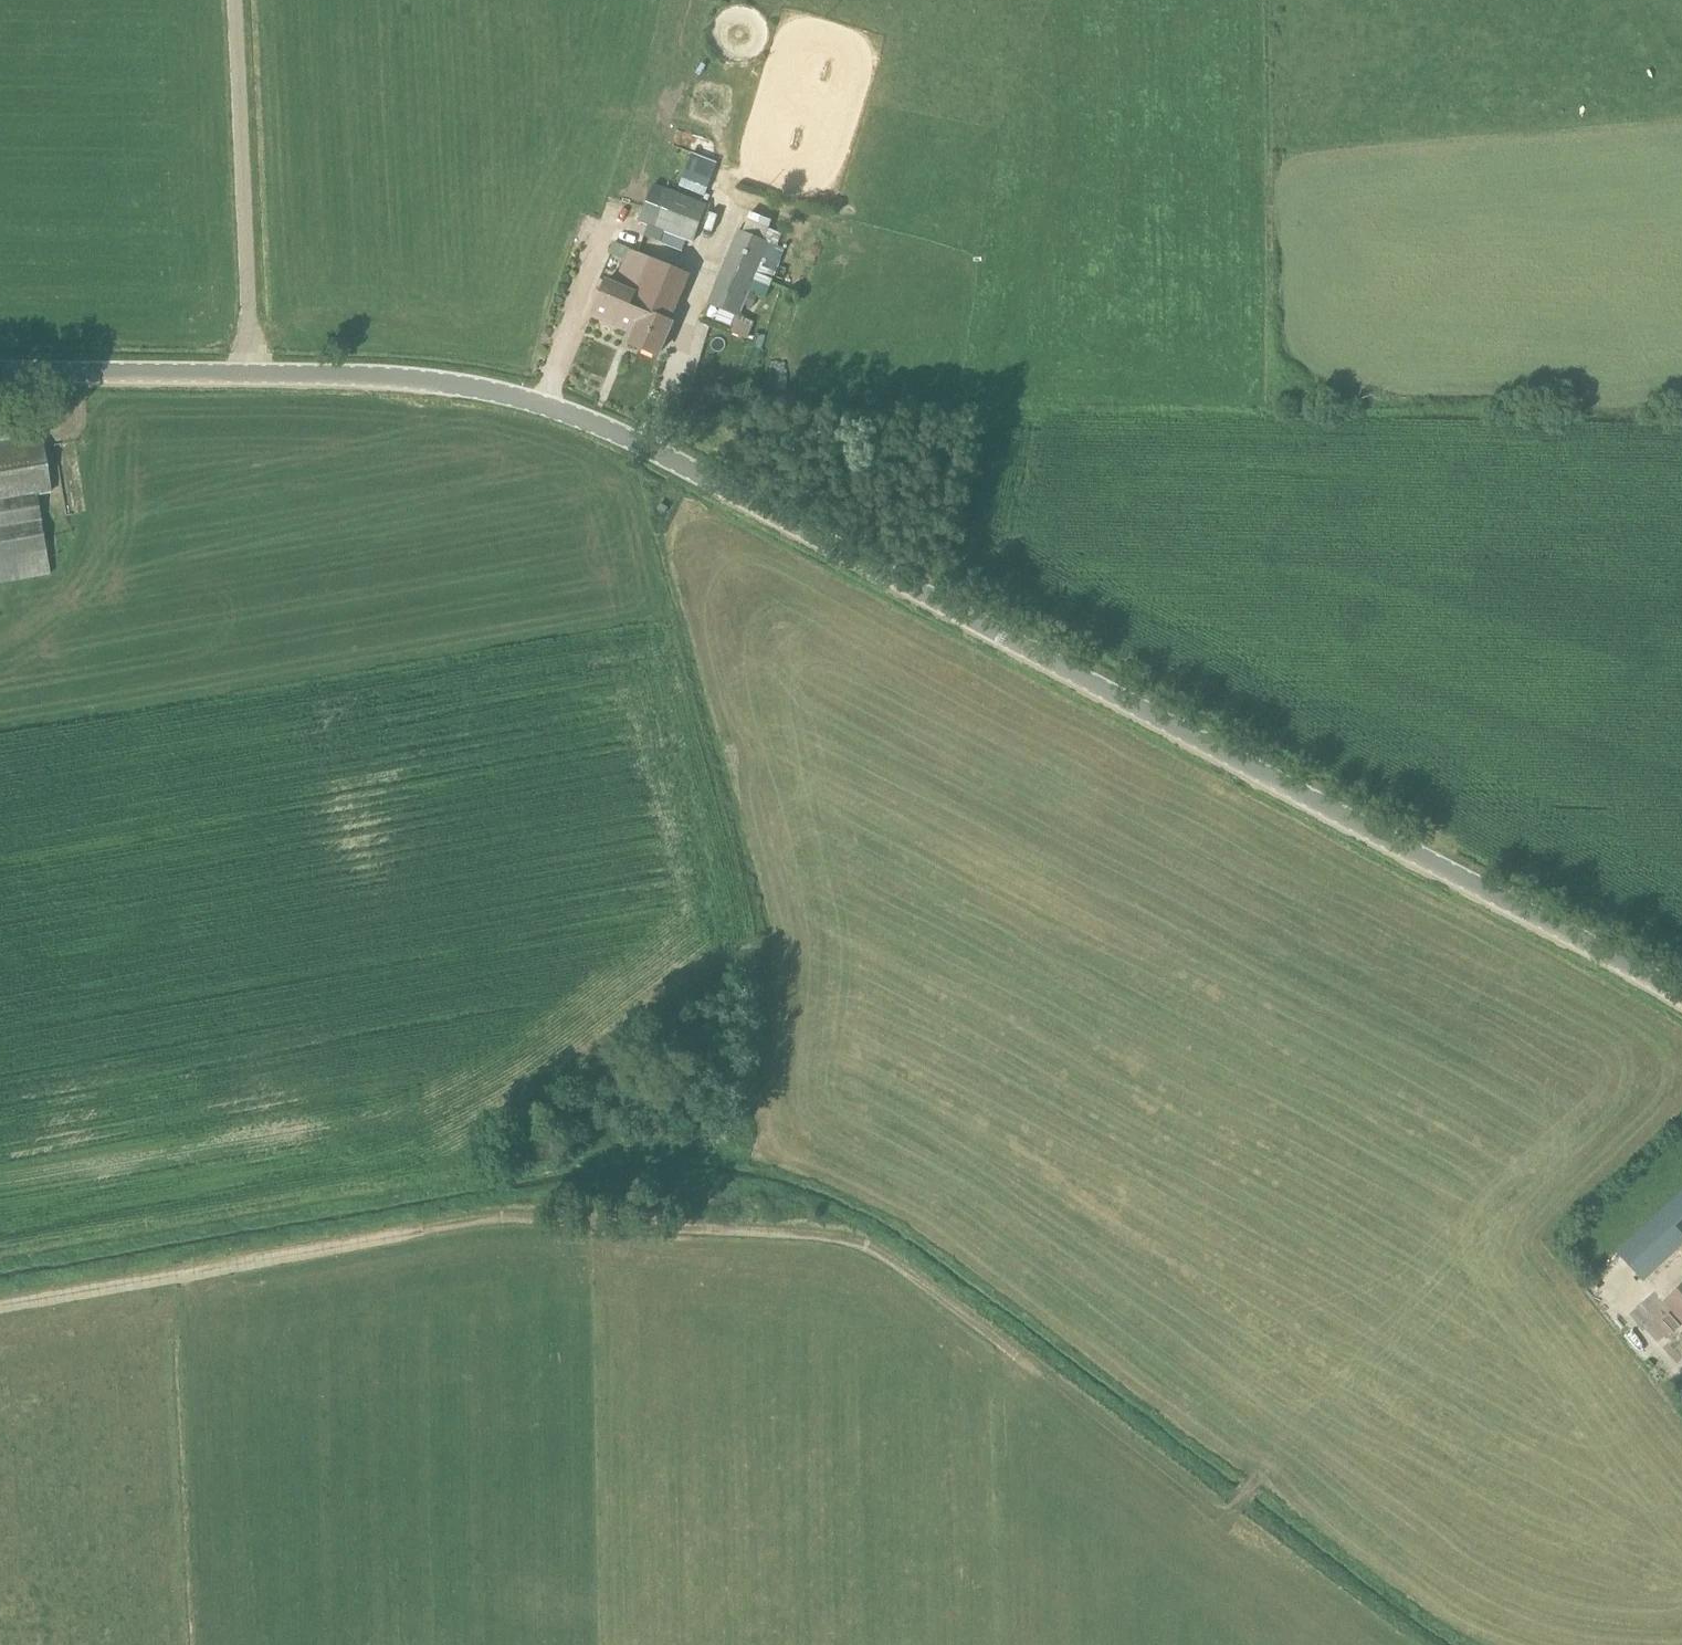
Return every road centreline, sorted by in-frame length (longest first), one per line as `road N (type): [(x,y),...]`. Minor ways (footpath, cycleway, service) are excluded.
road 1 (tertiary): [(1681,995),(601,429),(514,399),(410,381),(0,373)]

